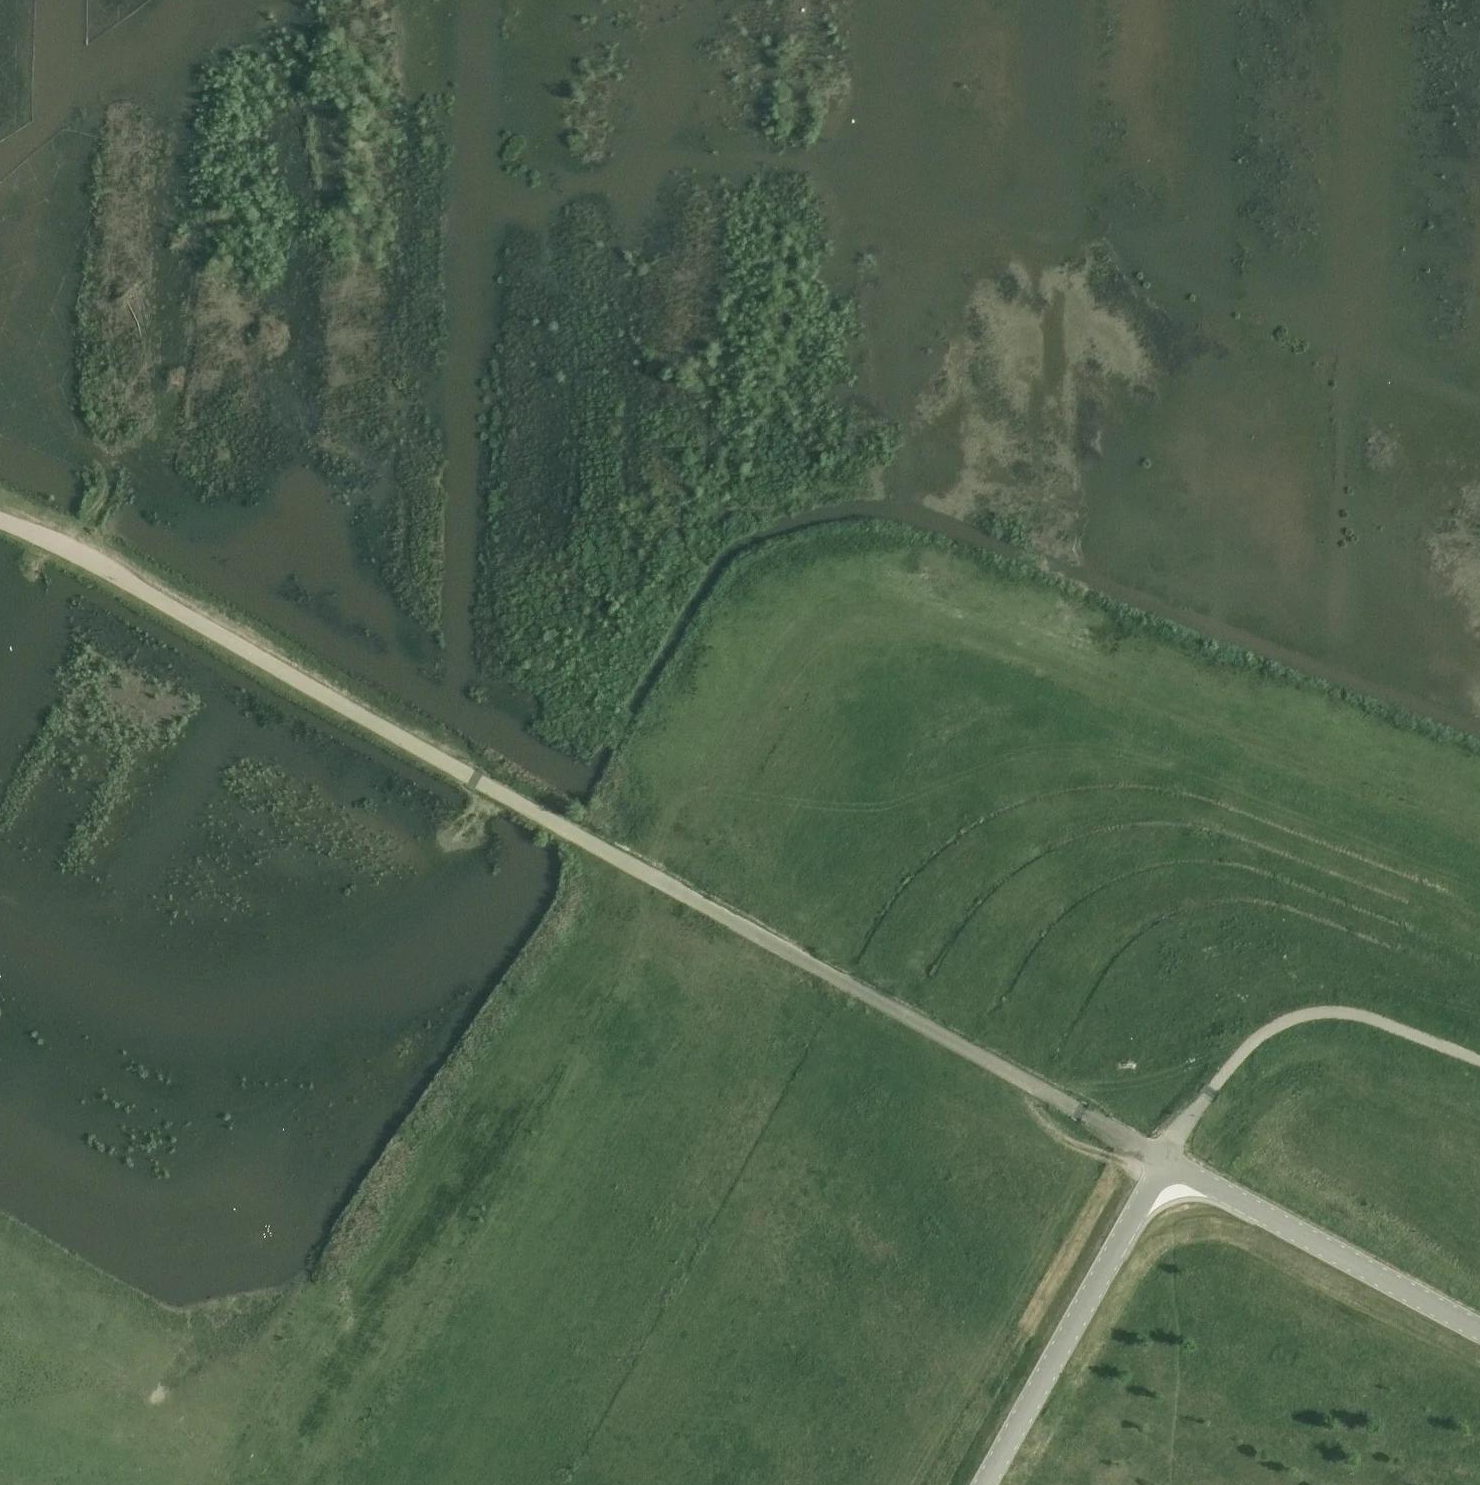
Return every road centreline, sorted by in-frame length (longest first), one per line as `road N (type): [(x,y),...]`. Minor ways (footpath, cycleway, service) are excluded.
road 1 (unclassified): [(984,1484),(1163,1161)]
road 2 (unclassified): [(1479,1334),(1163,1161)]

